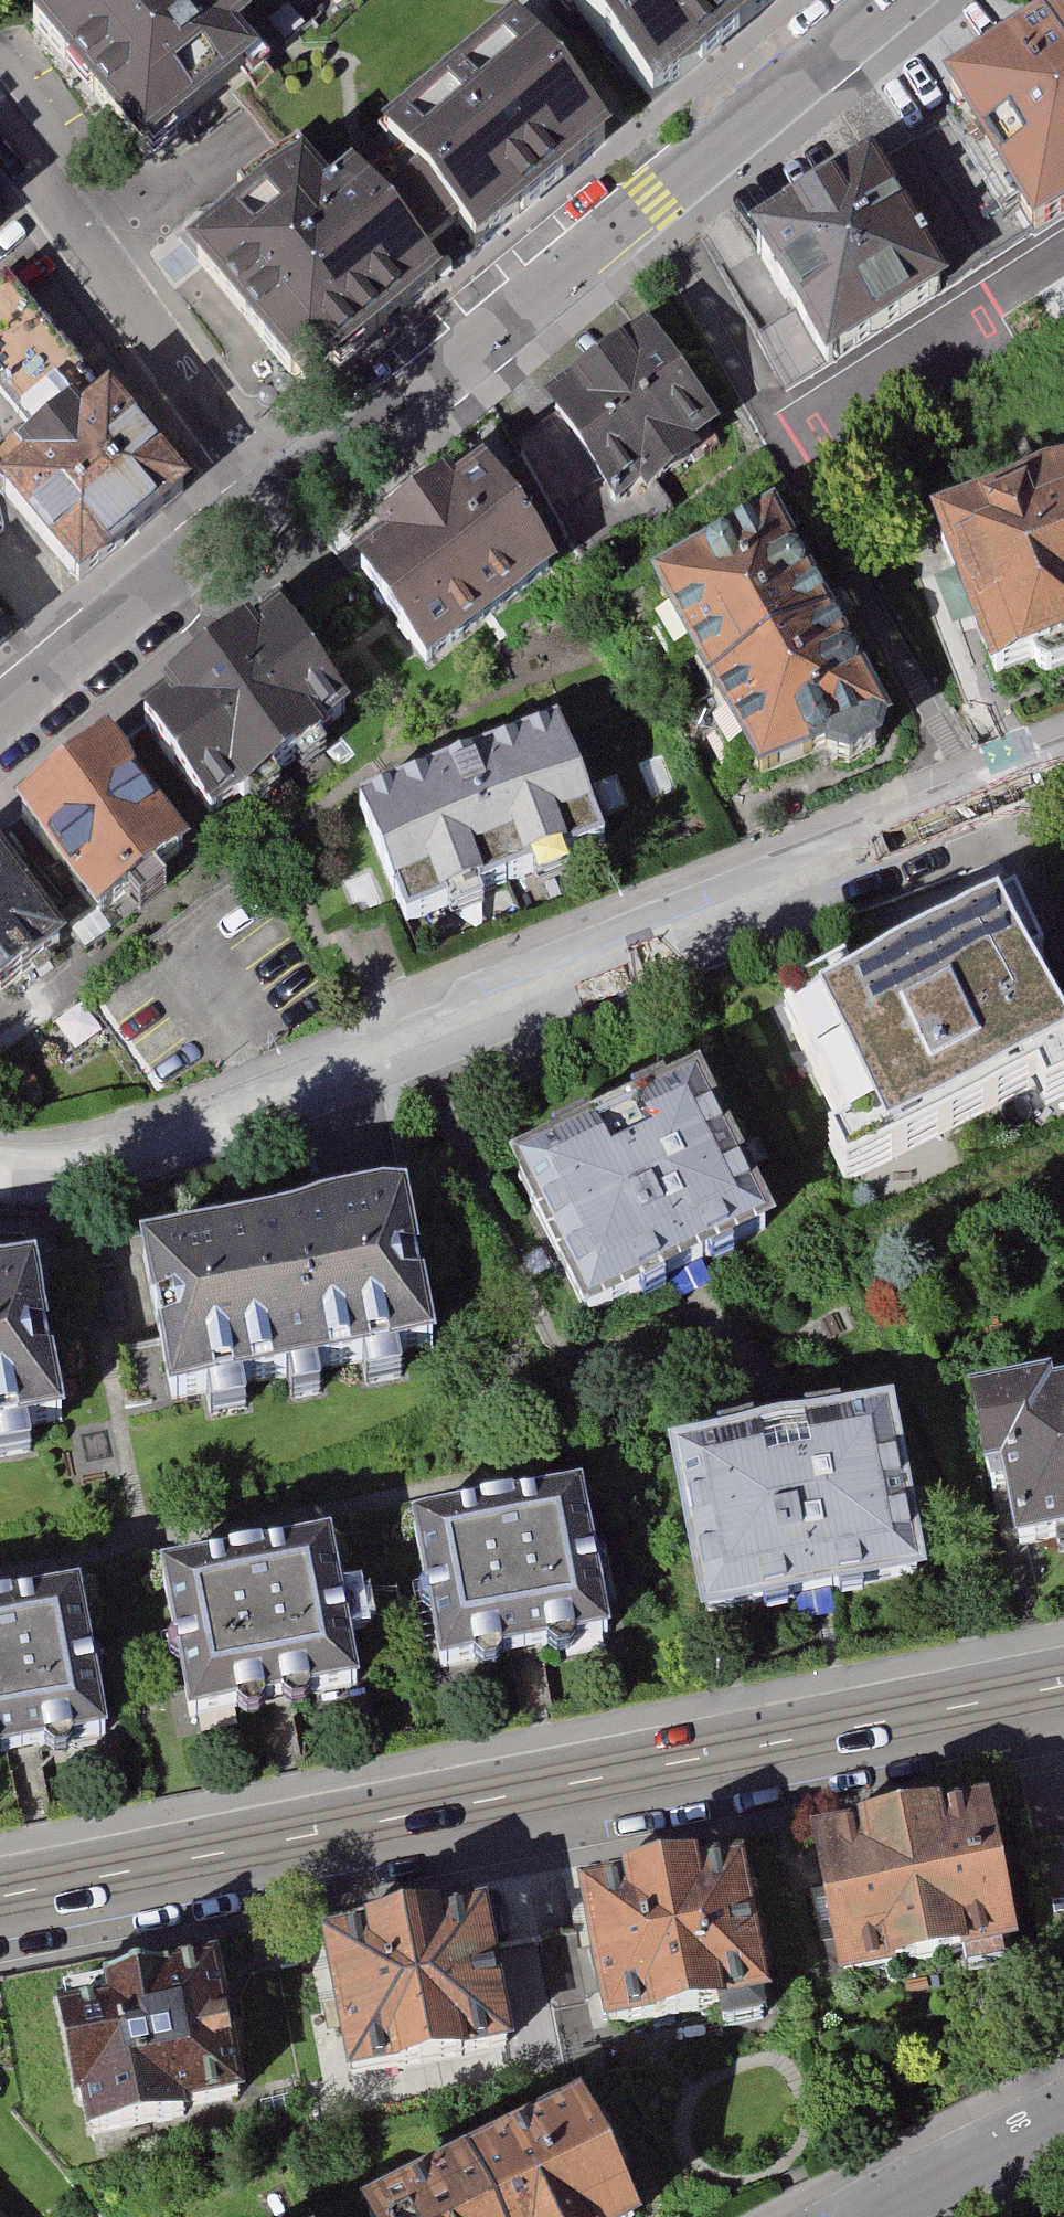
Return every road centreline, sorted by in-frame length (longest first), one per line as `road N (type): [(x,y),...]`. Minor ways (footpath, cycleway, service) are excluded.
road 1 (residential): [(1063,775),(154,1152),(81,1174),(0,1177)]
road 2 (secondary): [(0,1896),(1063,1685)]
road 3 (residential): [(262,523),(894,0)]
road 4 (residential): [(0,166),(262,523)]
road 5 (residential): [(0,740),(262,523)]
road 6 (residential): [(787,458),(1063,272)]
road 7 (residential): [(854,2216),(1063,2109)]

